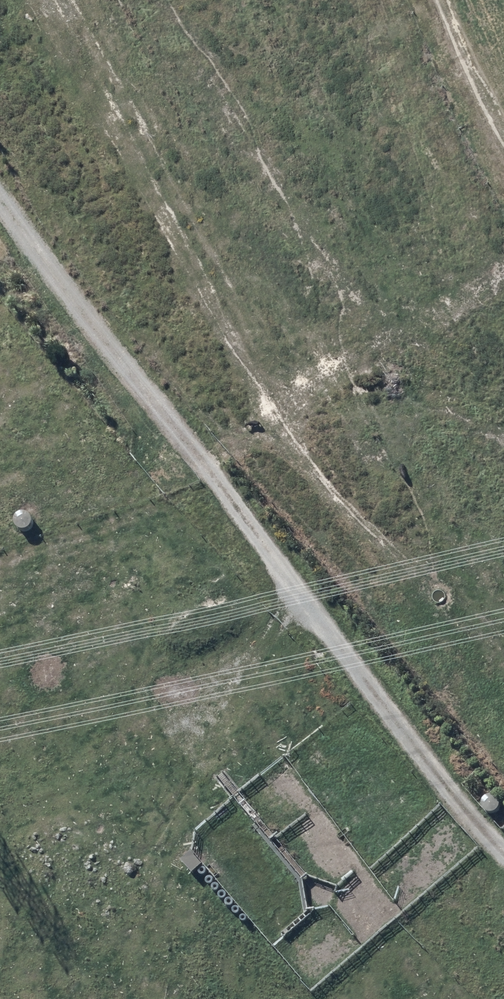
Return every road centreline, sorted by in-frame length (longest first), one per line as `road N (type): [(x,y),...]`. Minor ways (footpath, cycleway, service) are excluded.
road 1 (track): [(0,231),(316,642),(503,852)]
road 2 (track): [(81,0),(208,219),(304,360),(503,612)]

